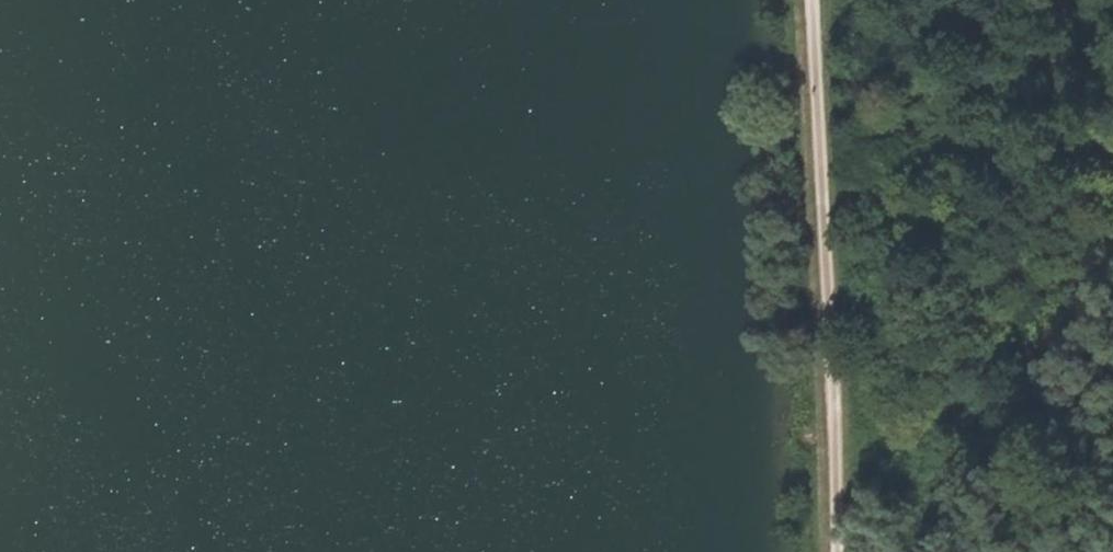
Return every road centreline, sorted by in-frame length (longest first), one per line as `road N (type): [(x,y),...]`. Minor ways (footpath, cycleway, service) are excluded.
road 1 (track): [(810,0),(830,281),(836,551)]

